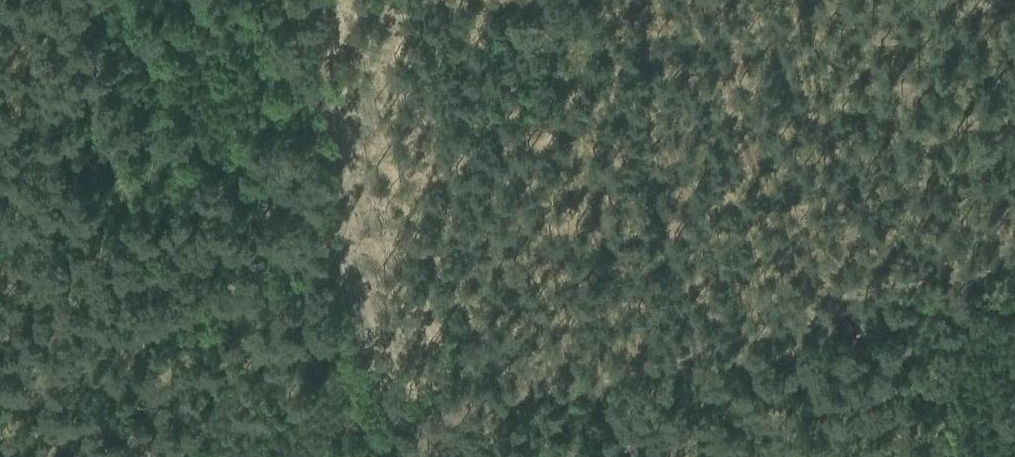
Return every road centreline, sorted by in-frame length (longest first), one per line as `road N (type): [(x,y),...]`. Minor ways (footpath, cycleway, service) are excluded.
road 1 (track): [(398,440),(613,384),(1014,254)]
road 2 (track): [(326,0),(338,264),(404,456)]

